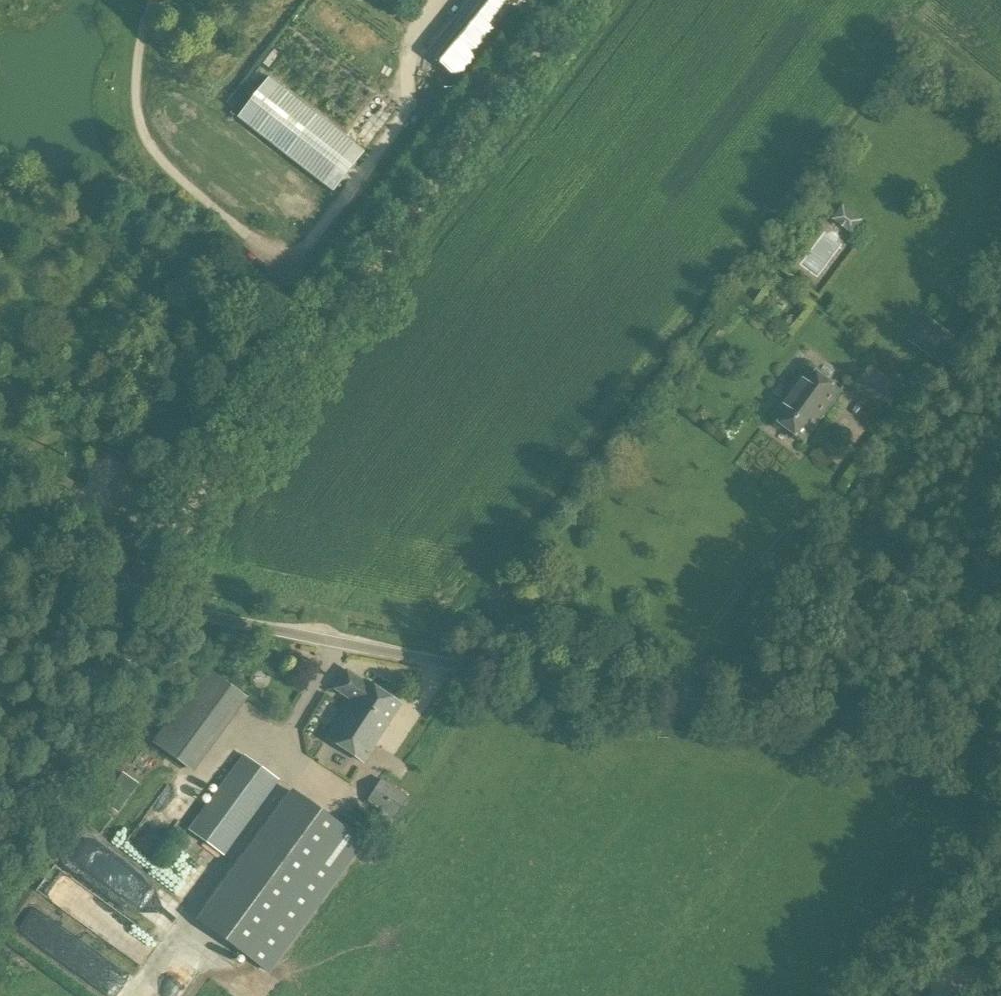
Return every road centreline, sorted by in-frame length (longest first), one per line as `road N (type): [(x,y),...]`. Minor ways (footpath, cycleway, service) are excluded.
road 1 (unclassified): [(1000,765),(828,720),(575,686),(129,595)]
road 2 (unclassified): [(129,595),(580,0)]
road 3 (track): [(288,267),(404,119),(419,27),(439,0)]
road 4 (track): [(1000,751),(972,805),(825,995)]
road 5 (unclassified): [(129,595),(0,562)]

